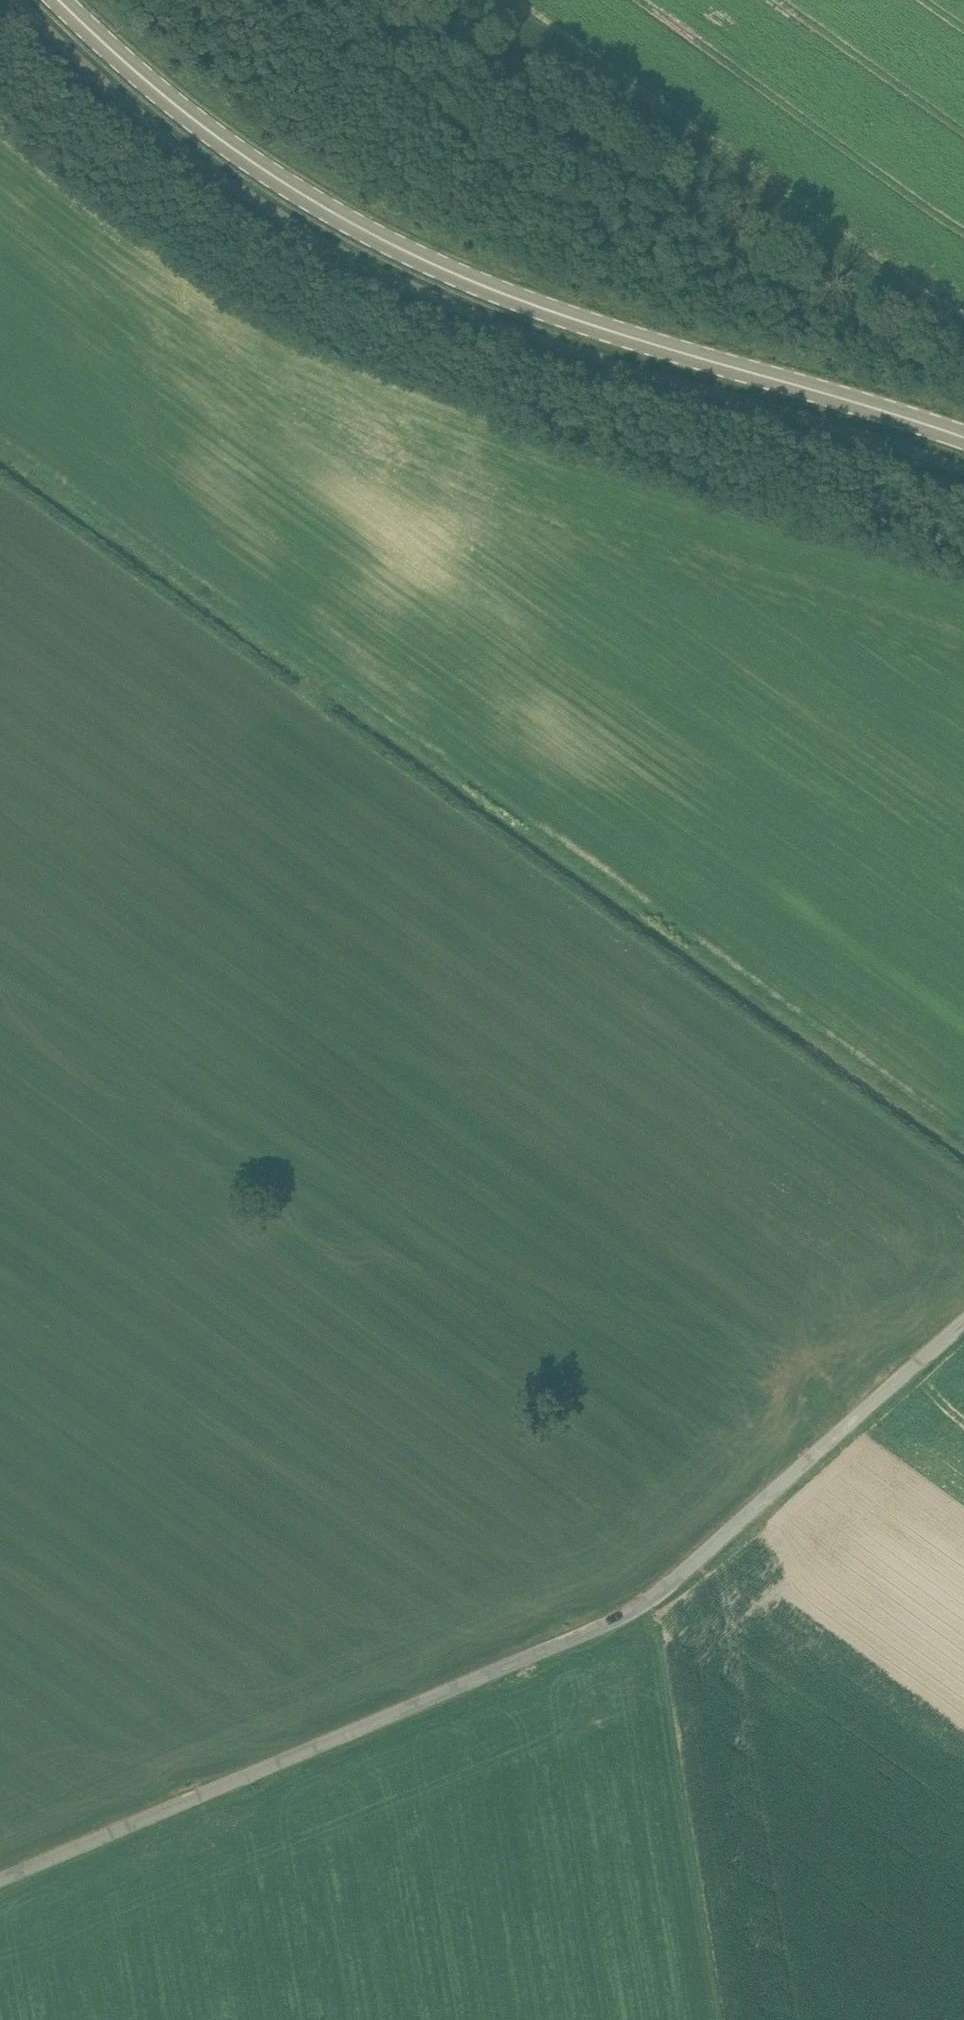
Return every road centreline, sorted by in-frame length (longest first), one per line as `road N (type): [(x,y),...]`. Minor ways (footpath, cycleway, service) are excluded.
road 1 (unclassified): [(0,1878),(649,1601),(963,1320)]
road 2 (tertiary): [(963,448),(580,325),(347,226),(243,157),(69,0)]

